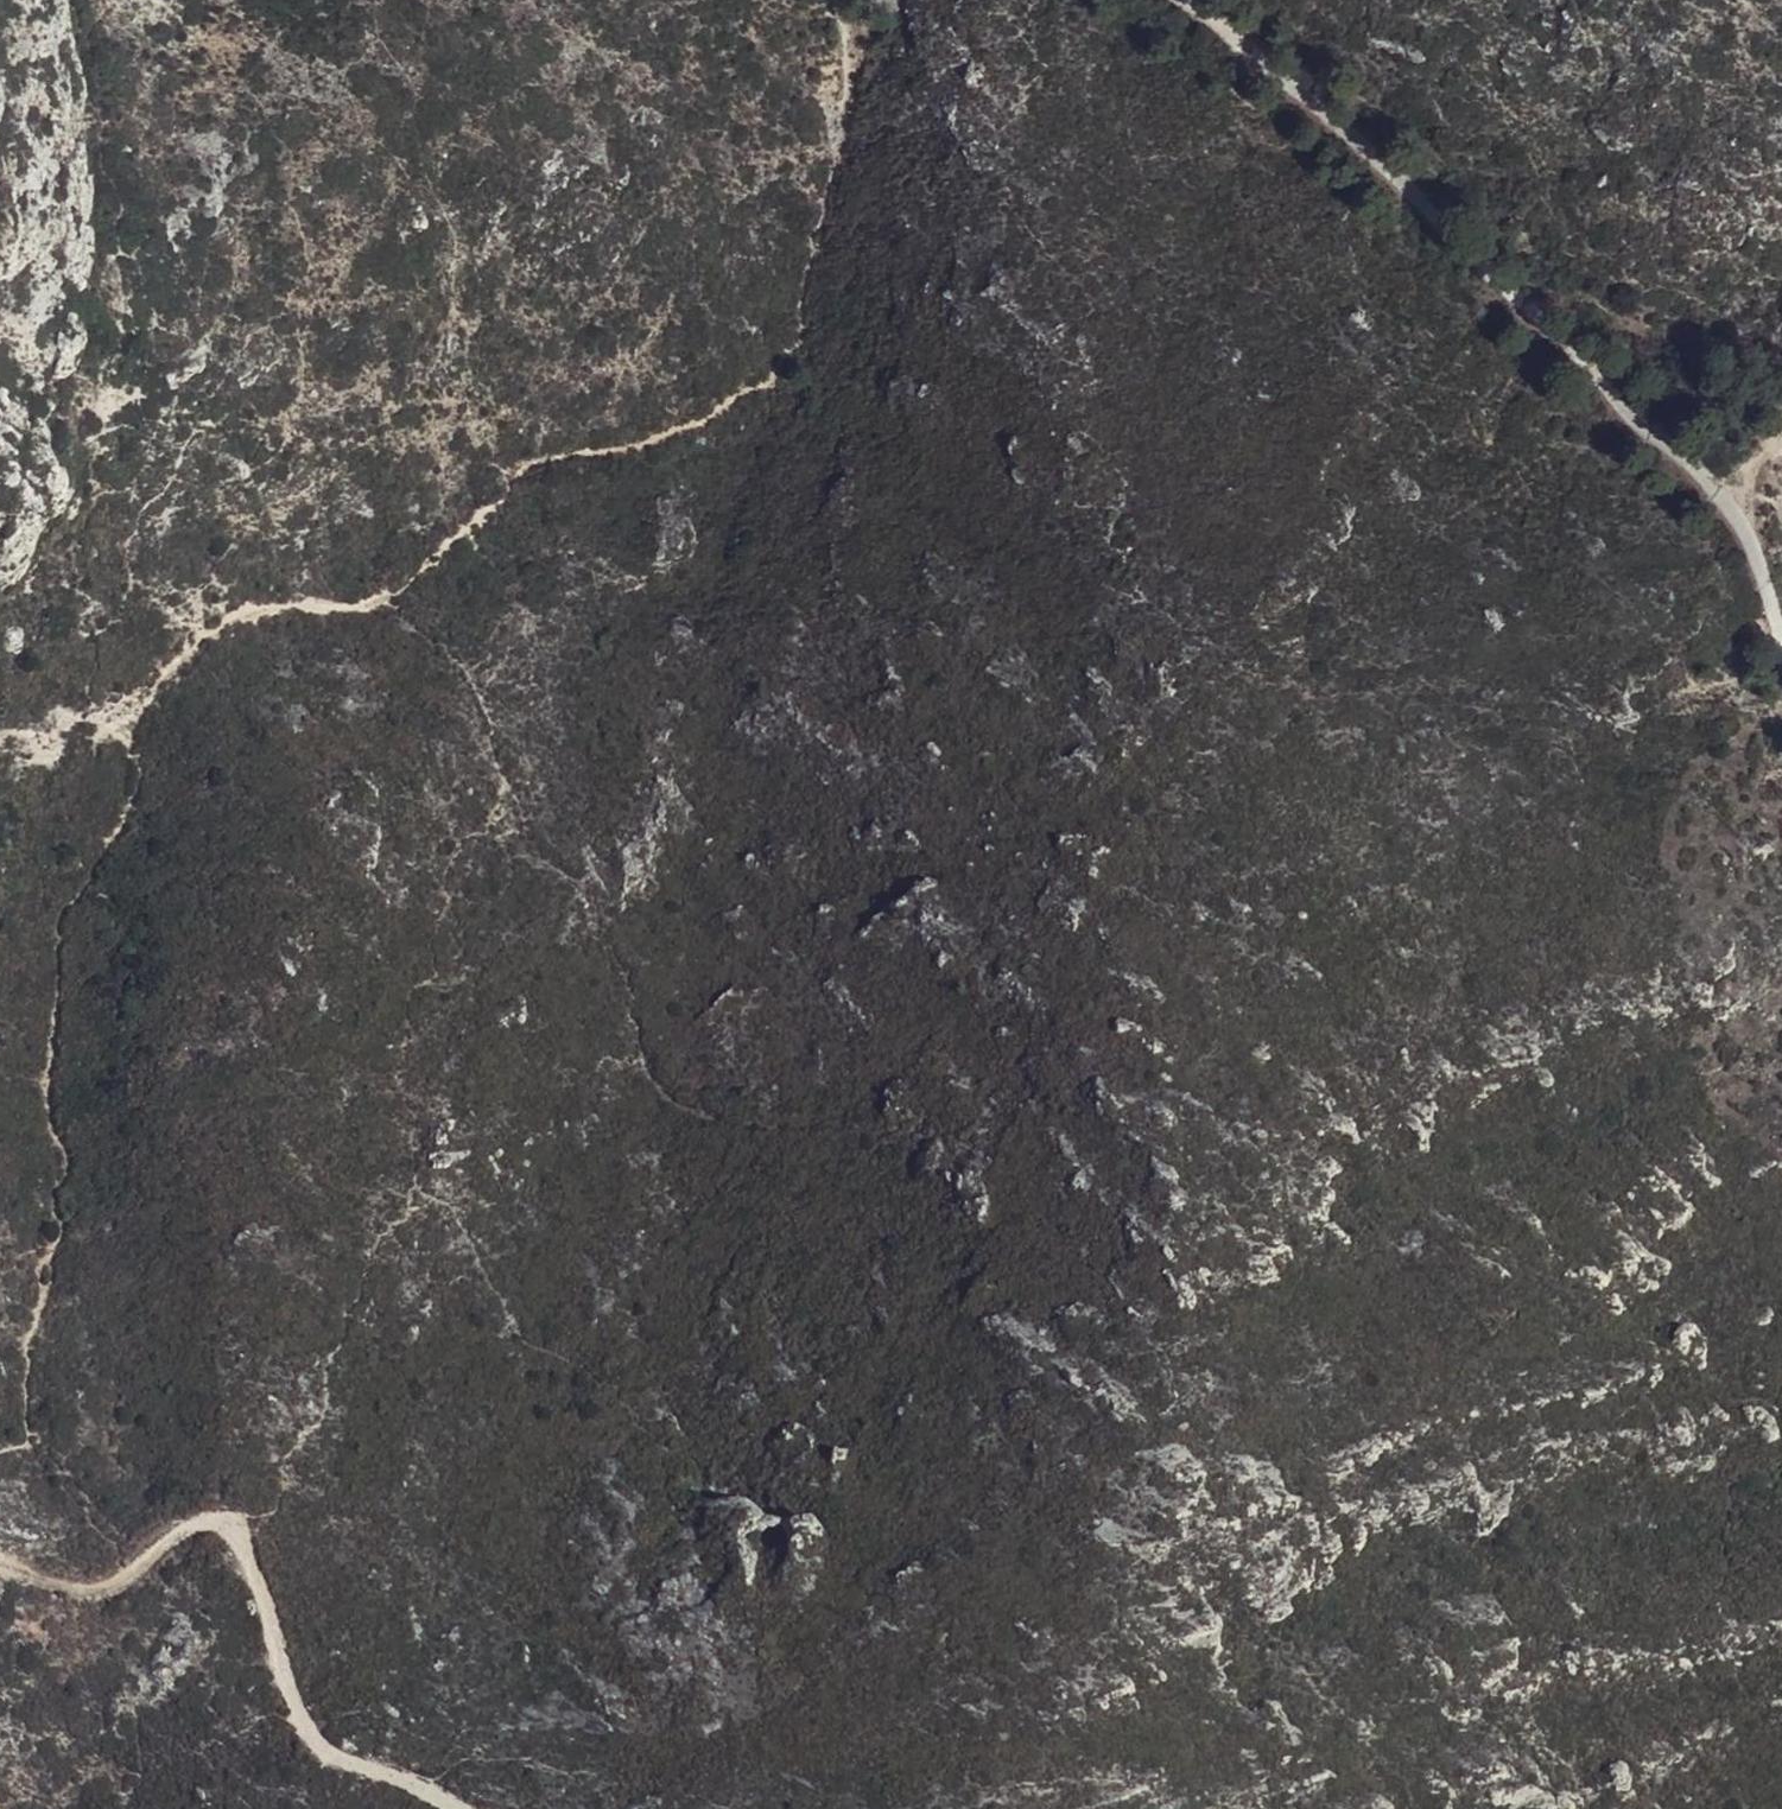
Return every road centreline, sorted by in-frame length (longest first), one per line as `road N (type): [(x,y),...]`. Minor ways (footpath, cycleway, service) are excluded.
road 1 (track): [(1781,646),(1750,540),(1722,502),(1383,167),(1172,0)]
road 2 (track): [(452,1808),(315,1746),(283,1690),(261,1589),(222,1528),(194,1534),(135,1580),(102,1590),(0,1569)]

